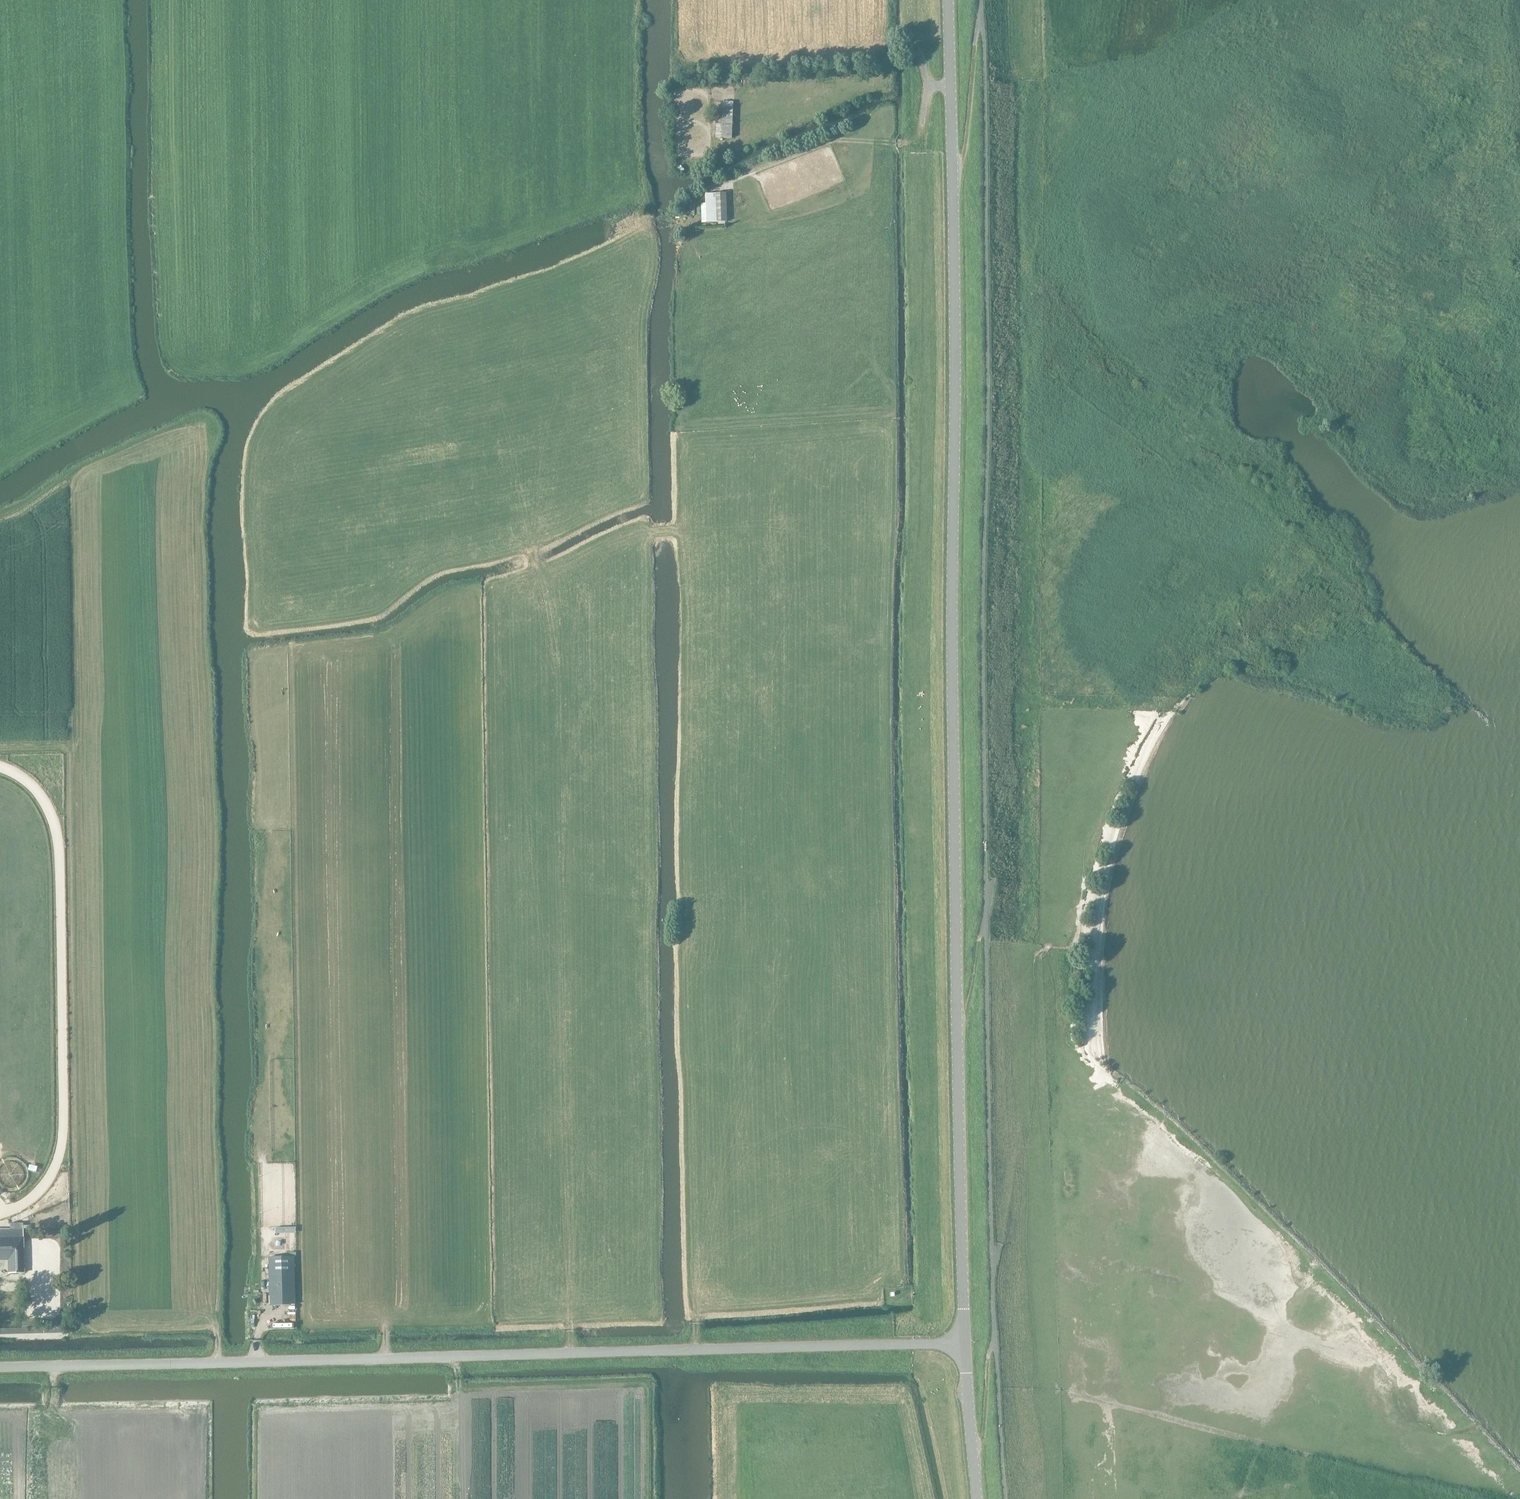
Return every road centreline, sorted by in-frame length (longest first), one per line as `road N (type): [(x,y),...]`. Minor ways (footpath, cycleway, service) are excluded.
road 1 (tertiary): [(963,1345),(947,0)]
road 2 (unclassified): [(0,1368),(963,1345)]
road 3 (tertiary): [(976,1498),(963,1345)]

